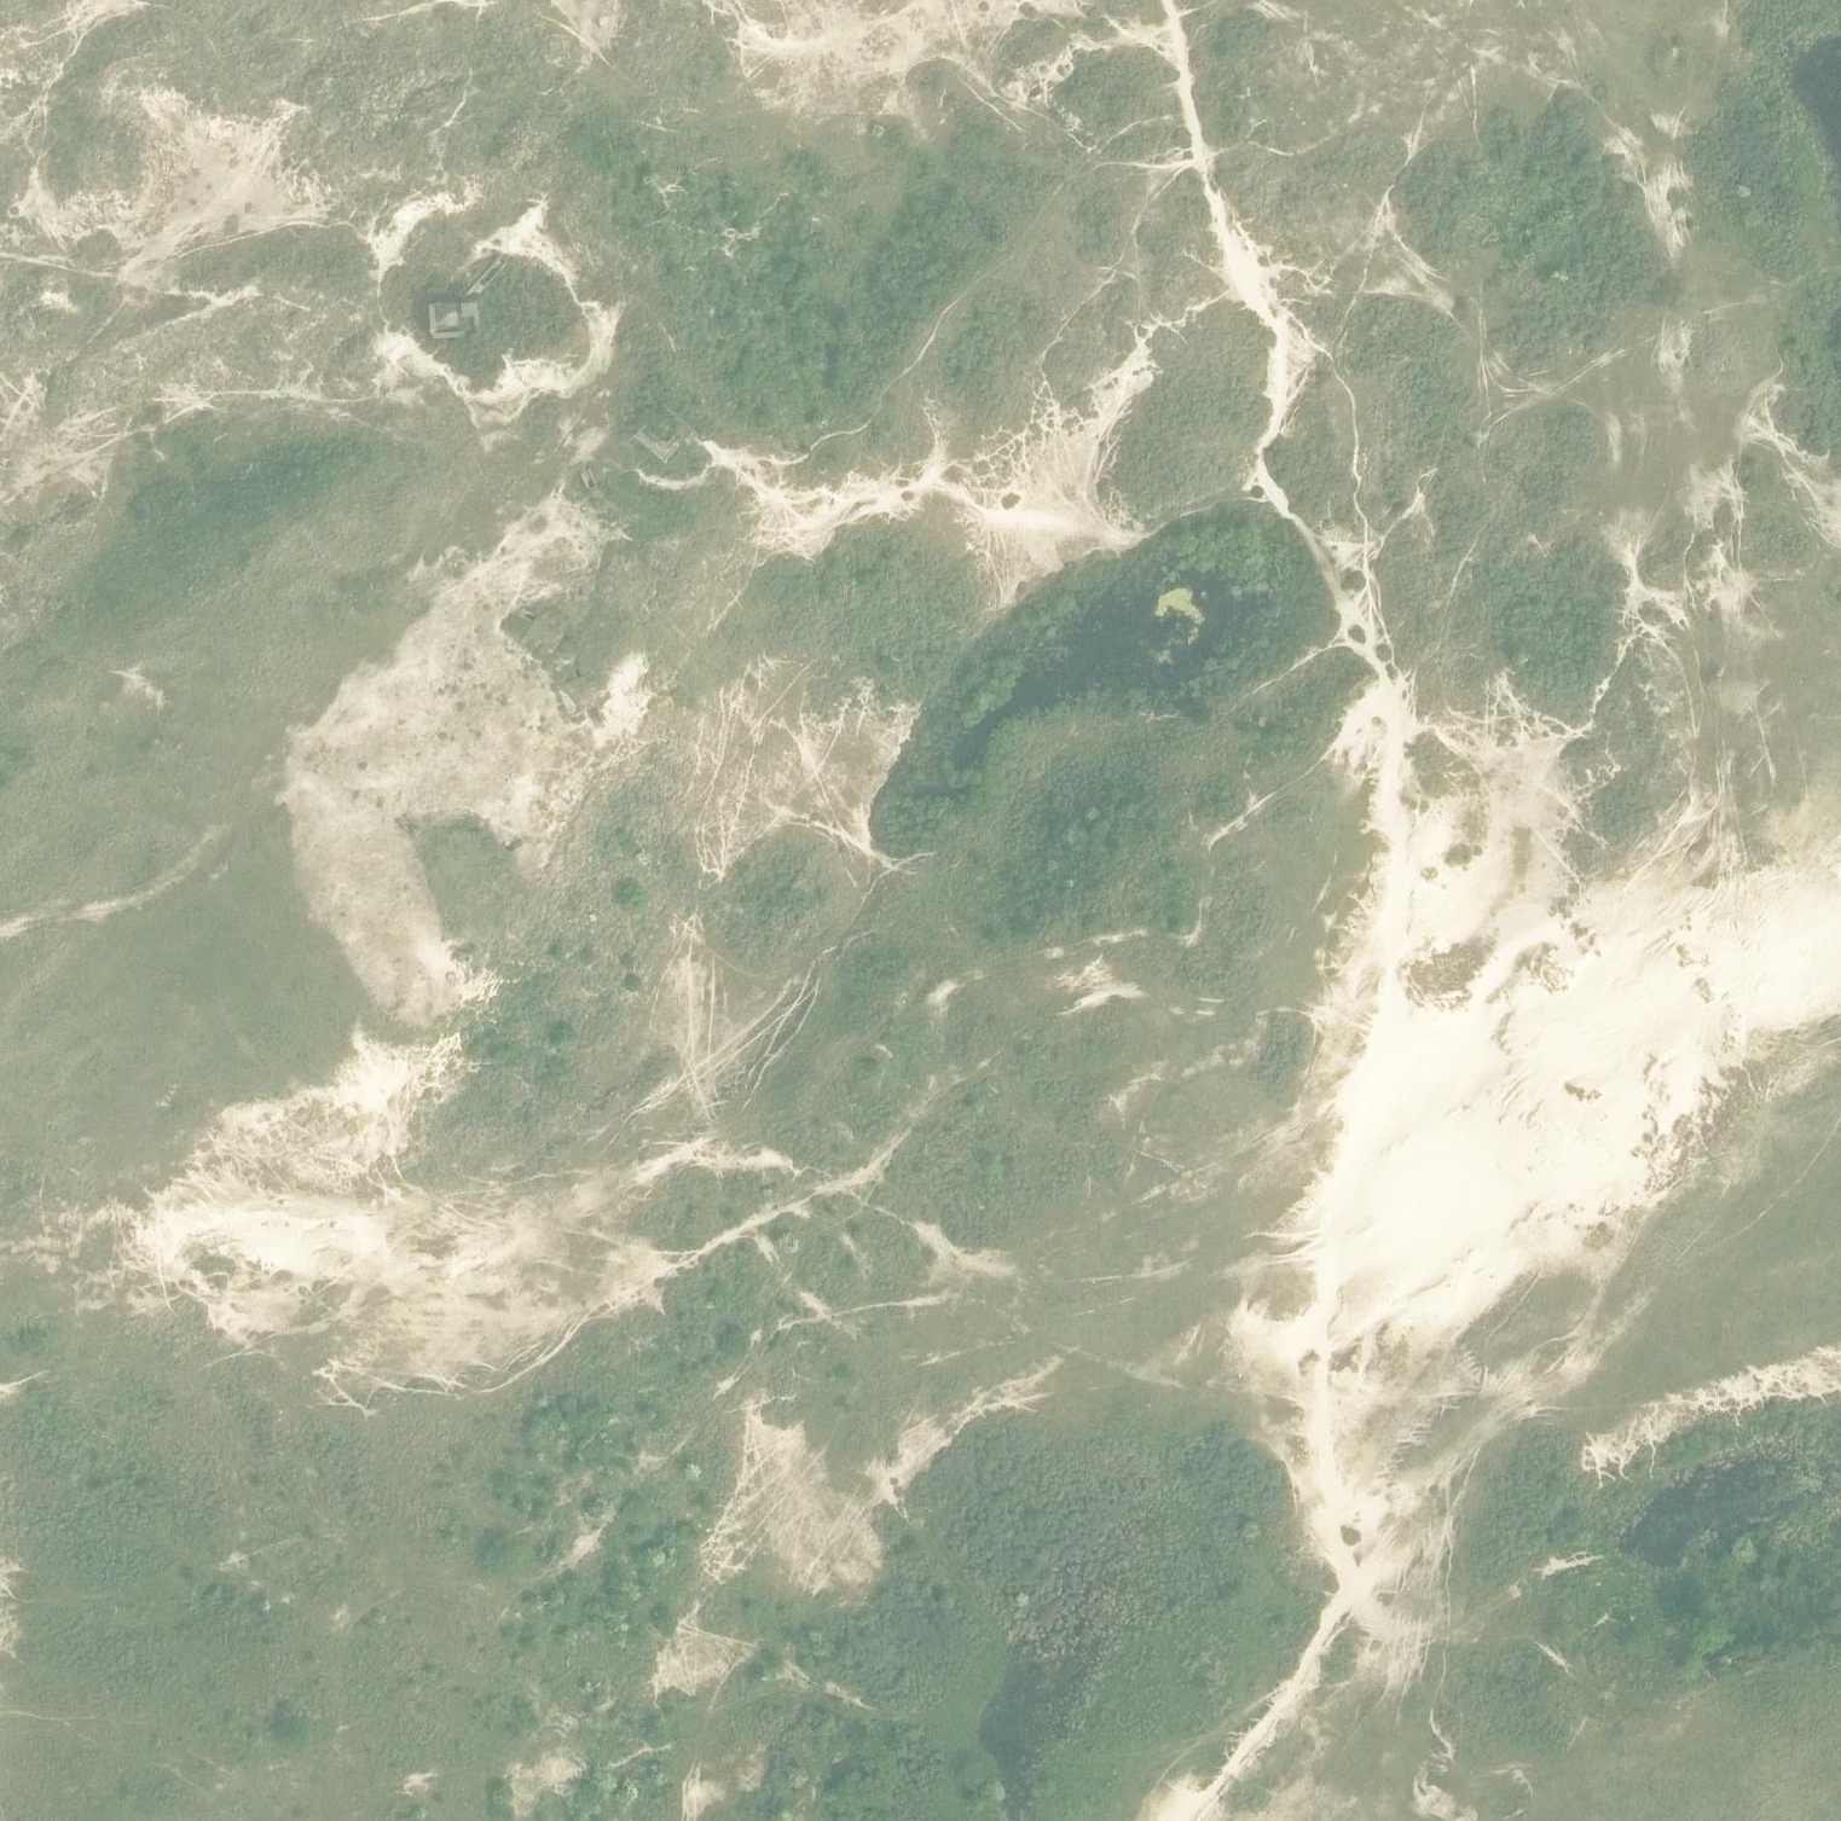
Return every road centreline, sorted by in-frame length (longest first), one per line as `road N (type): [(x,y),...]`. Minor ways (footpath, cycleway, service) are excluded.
road 1 (track): [(1532,0),(1635,145),(1674,217),(1692,278),(1673,390),(1718,599),(1713,723),(1730,838),(1708,991),(1622,1172),(1576,1341),(1477,1415),(1448,1551),(1410,1663)]

